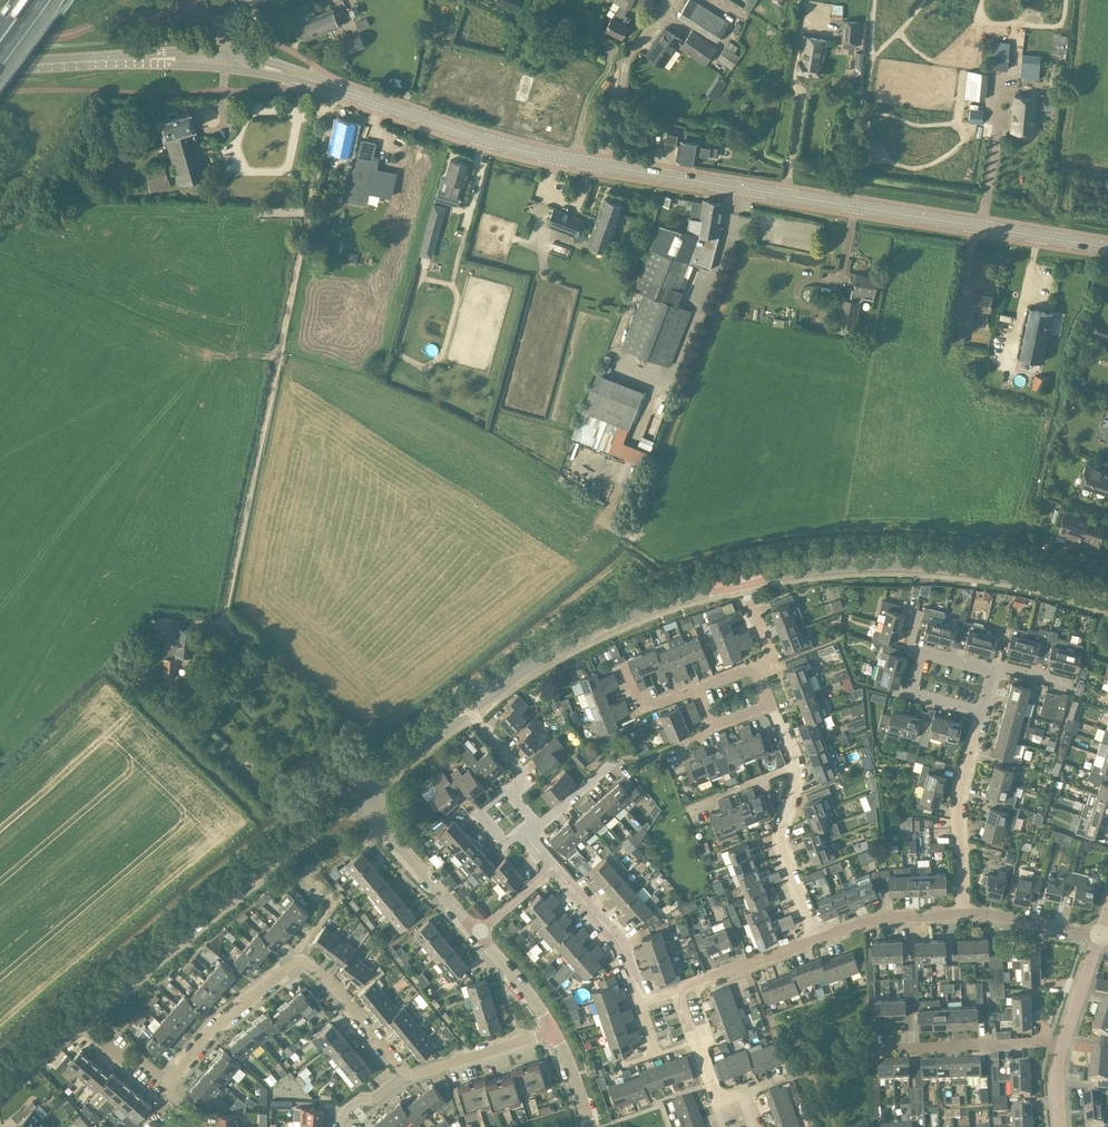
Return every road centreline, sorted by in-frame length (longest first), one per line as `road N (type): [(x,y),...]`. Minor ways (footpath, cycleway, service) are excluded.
road 1 (tertiary): [(1107,247),(524,150),(304,77),(223,60)]
road 2 (residential): [(1107,602),(988,571),(928,565),(742,580),(563,646),(467,709),(361,799)]
road 3 (residential): [(361,799),(202,914),(0,1085)]
road 4 (tertiary): [(0,65),(223,60)]
road 5 (residential): [(964,915),(958,813),(980,718)]
road 6 (residential): [(1064,1043),(877,1052)]
road 7 (residential): [(816,940),(781,848),(796,766)]
road 8 (residential): [(299,961),(221,1023),(168,1084)]
road 9 (residential): [(477,934),(361,799)]
road 10 (residential): [(639,1004),(618,937),(552,867)]
road 11 (residential): [(407,1076),(342,996),(299,961)]
road 12 (residential): [(407,1076),(555,1031)]
road 13 (residential): [(964,915),(883,918),(816,940)]
road 14 (residential): [(816,940),(677,992)]
road 15 (residential): [(1099,935),(964,915)]
road 16 (residential): [(555,1031),(477,934)]
road 17 (residential): [(535,824),(513,798),(522,771),(484,728)]

